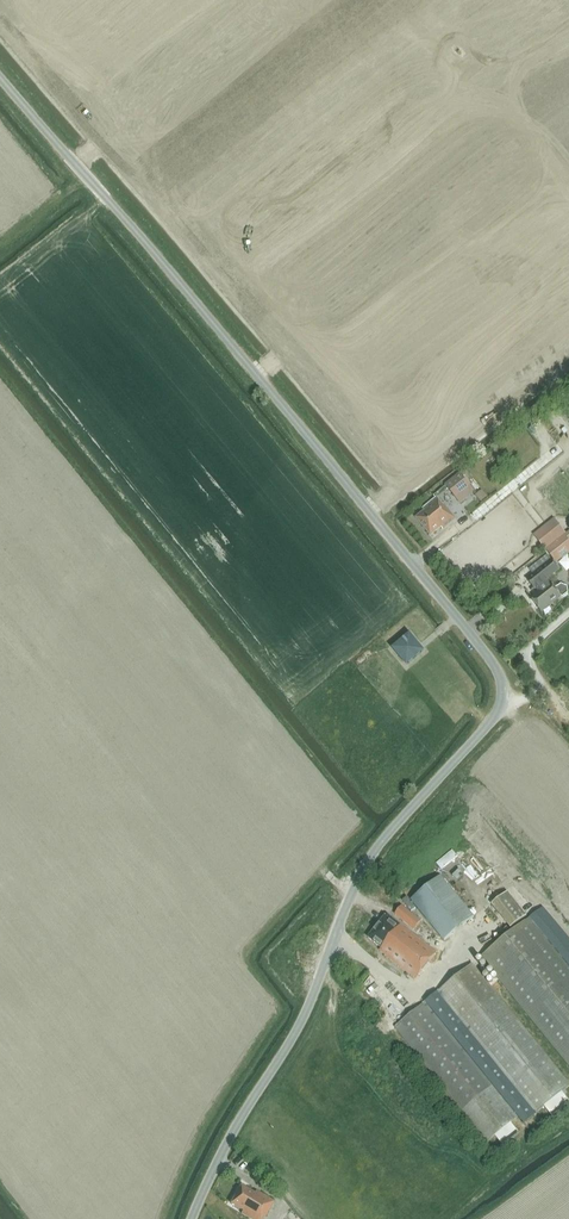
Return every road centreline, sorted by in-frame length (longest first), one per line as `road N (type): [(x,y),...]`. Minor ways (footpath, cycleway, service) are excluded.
road 1 (tertiary): [(192,1218),(308,1009),(369,859),(496,717),(503,687),(485,650),(0,76)]

